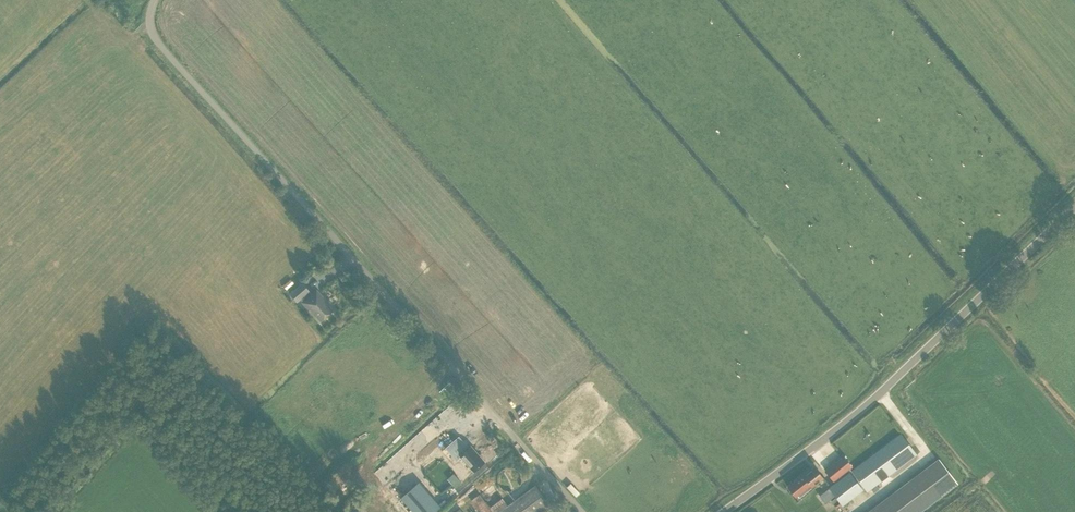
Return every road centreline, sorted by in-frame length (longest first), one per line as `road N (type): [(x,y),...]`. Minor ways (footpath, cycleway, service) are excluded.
road 1 (unclassified): [(579,511),(159,44),(150,22),(155,0)]
road 2 (unclassified): [(723,511),(882,393),(1074,205)]

